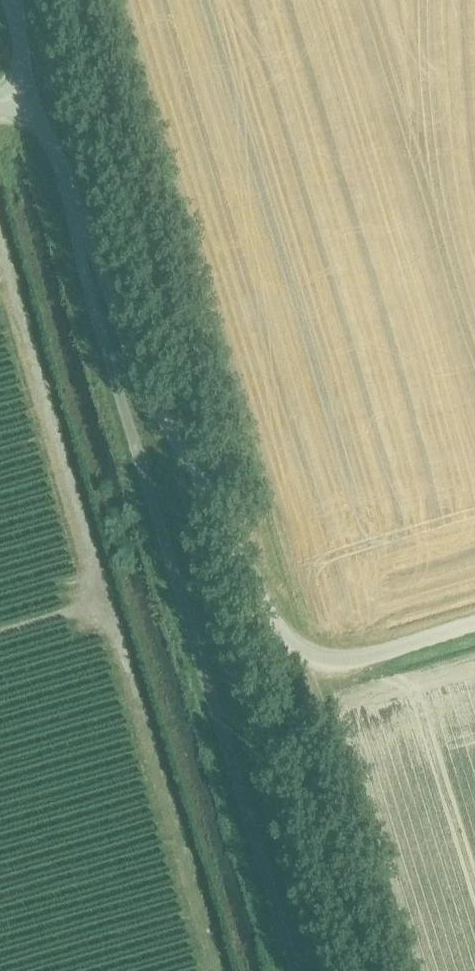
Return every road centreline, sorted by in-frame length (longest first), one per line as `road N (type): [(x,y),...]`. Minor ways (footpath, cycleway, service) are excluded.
road 1 (unclassified): [(286,970),(65,187)]
road 2 (unclassified): [(474,624),(330,661),(297,648),(144,383),(82,214),(65,187)]

